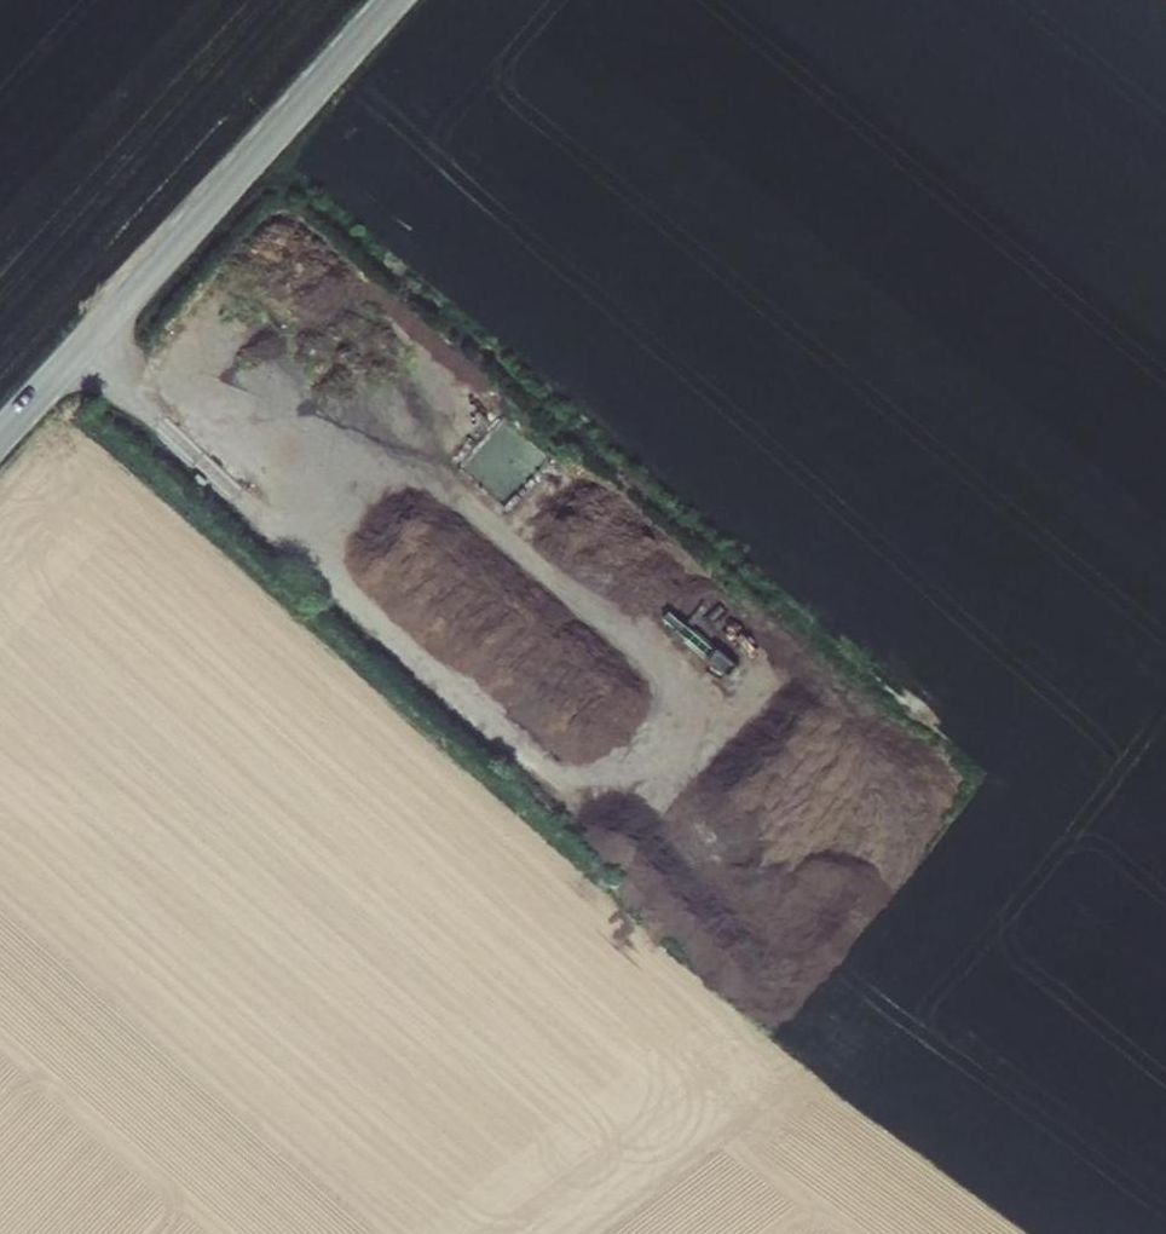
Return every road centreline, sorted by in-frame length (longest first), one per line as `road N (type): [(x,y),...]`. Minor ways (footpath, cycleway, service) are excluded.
road 1 (tertiary): [(0,435),(393,0)]

